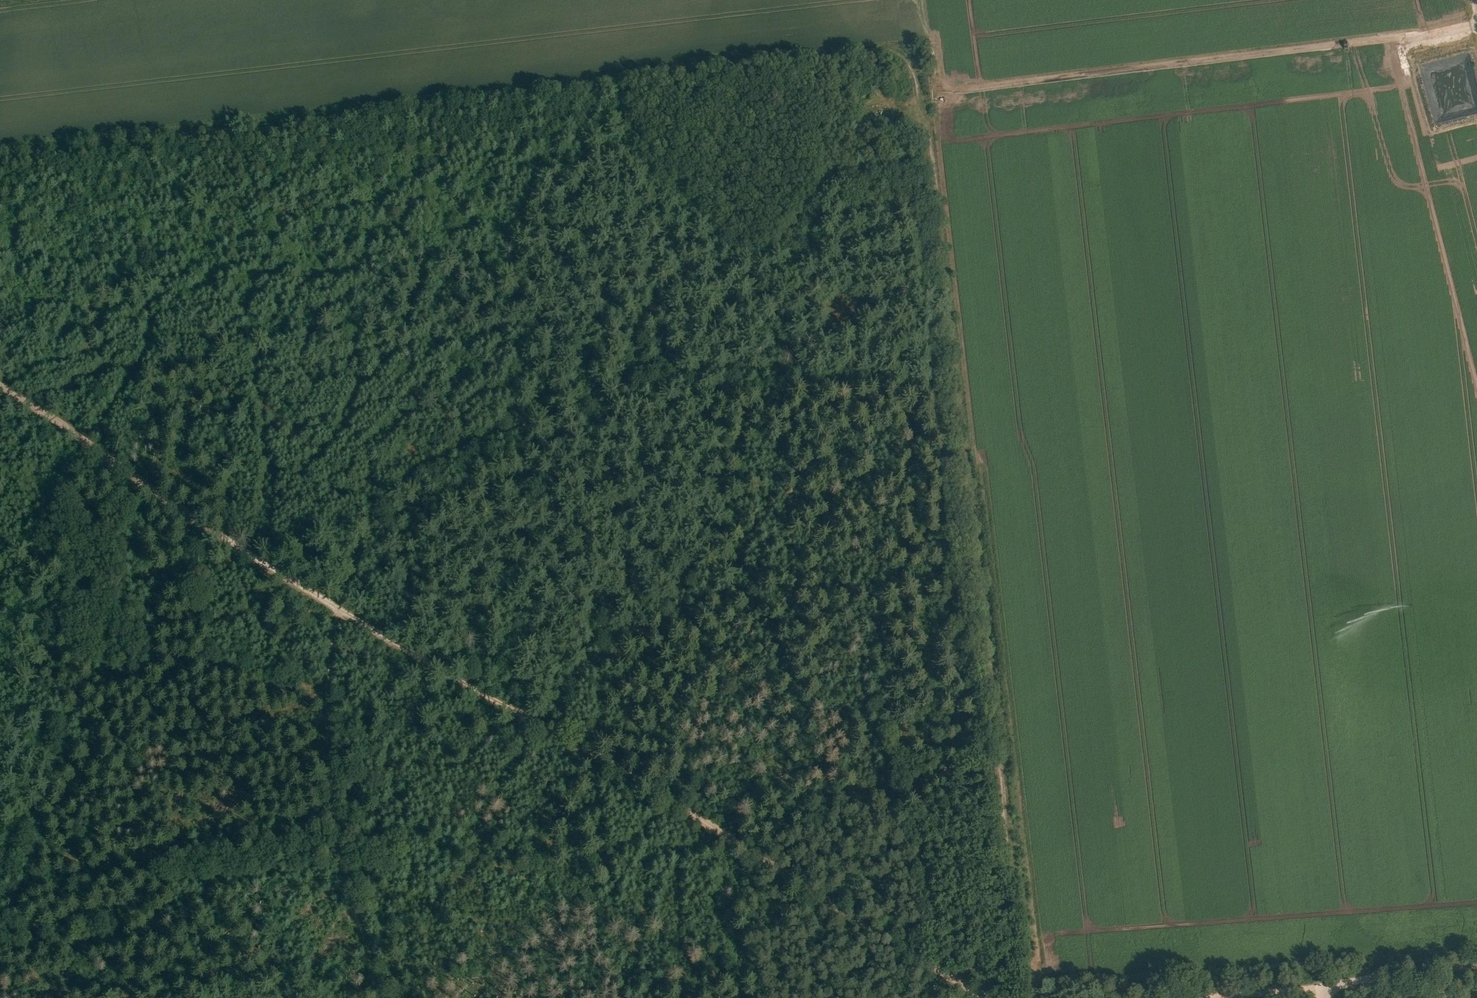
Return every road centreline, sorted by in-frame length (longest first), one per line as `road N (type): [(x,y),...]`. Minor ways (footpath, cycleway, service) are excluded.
road 1 (track): [(1026,997),(919,94),(907,65),(887,51),(802,59)]
road 2 (track): [(802,59),(0,156)]
road 3 (track): [(979,997),(339,613)]
road 4 (track): [(952,85),(1476,28)]
road 5 (track): [(339,613),(0,391)]
road 6 (unclassified): [(1323,997),(1322,986),(1476,967)]
road 7 (track): [(1186,997),(1322,986)]

